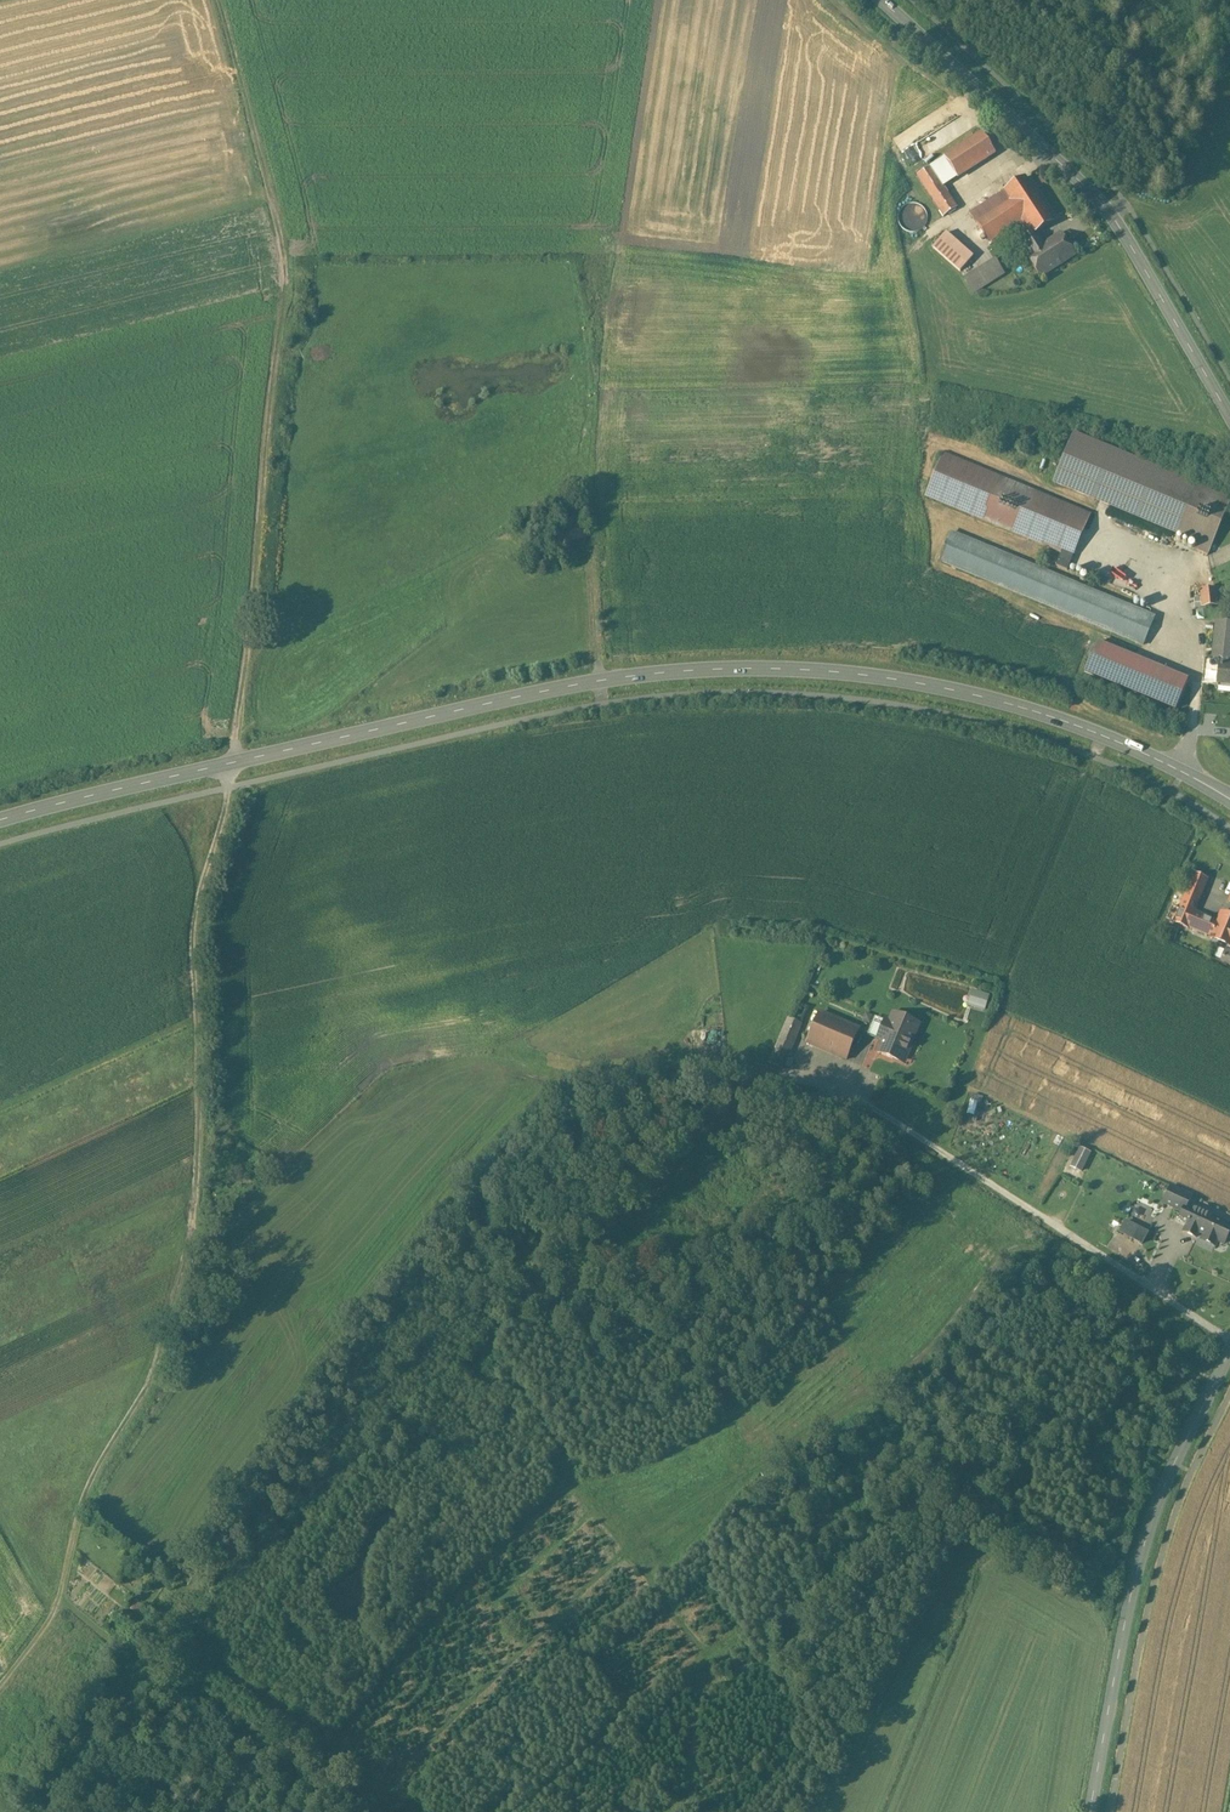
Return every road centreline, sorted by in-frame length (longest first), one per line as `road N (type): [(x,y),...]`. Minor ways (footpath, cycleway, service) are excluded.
road 1 (track): [(285,245),(237,761),(194,928),(200,1105),(189,1228),(156,1364),(82,1499),(61,1597),(0,1682)]
road 2 (secondary): [(0,819),(568,686),(742,669),(868,676),(1013,705),(1128,747),(1229,797)]
road 3 (secondary): [(883,0),(1110,214),(1229,415)]
road 4 (track): [(1215,1383),(1145,1319),(1056,1259),(1018,1247),(926,1352),(837,1416)]
road 5 (tertiary): [(1090,1811),(1143,1549),(1229,1350)]
road 6 (track): [(361,1811),(239,1734),(61,1597)]

